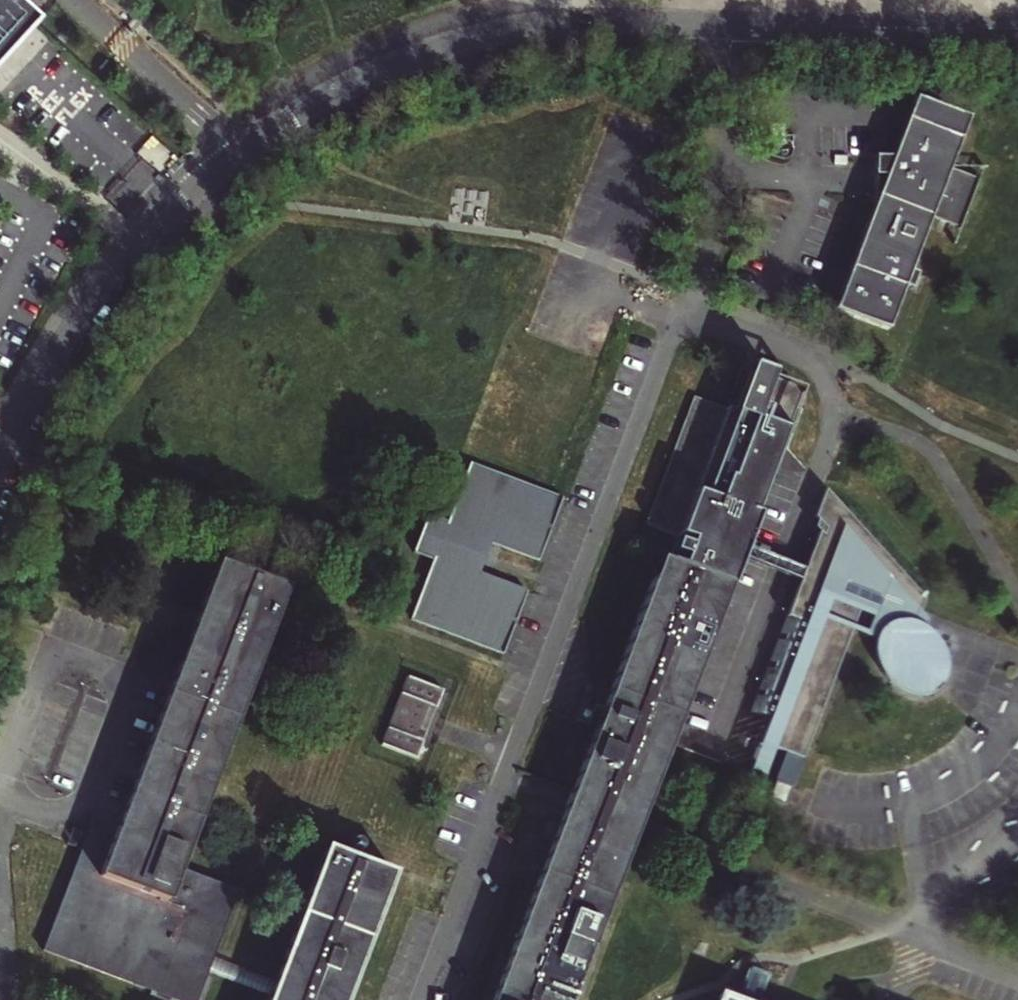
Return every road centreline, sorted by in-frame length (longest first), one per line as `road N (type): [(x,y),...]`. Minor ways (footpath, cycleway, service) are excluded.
road 1 (tertiary): [(238,153),(367,77),(518,30),(1017,29)]
road 2 (tertiary): [(0,466),(43,374),(119,263),(238,153)]
road 3 (residential): [(238,153),(73,0)]

